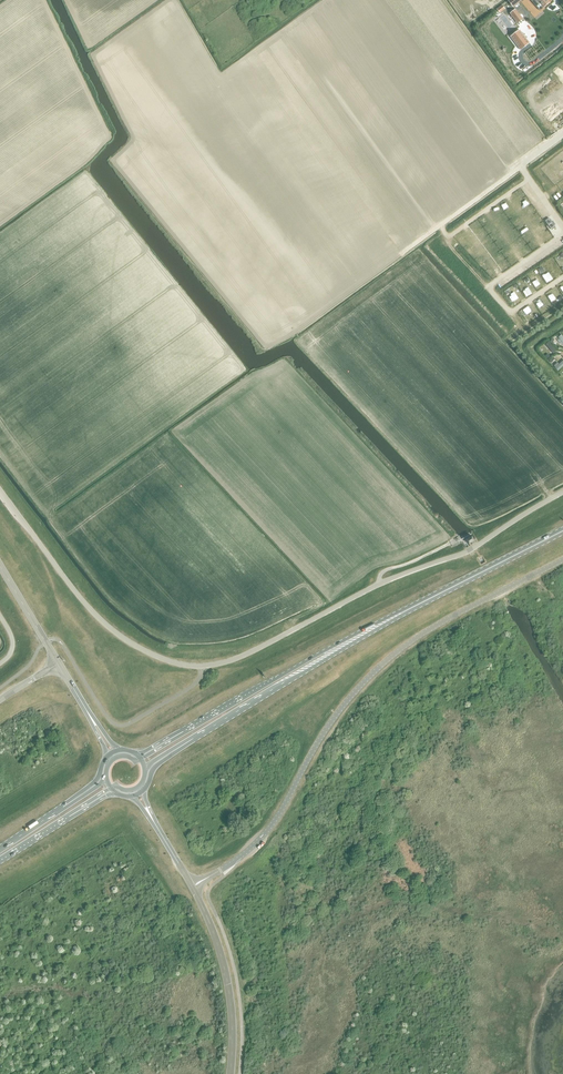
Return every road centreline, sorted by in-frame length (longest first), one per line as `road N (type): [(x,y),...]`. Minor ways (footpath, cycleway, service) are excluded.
road 1 (unclassified): [(192,887),(266,832),(333,720),(380,666),(429,630),(562,560)]
road 2 (unclassified): [(204,668),(242,657),(380,584),(463,554),(562,492)]
road 3 (unclassified): [(204,668),(146,651),(89,609),(0,492)]
road 4 (primary): [(362,634),(562,531)]
road 5 (primary): [(362,634),(190,728)]
road 6 (tertiary): [(230,1073),(228,983),(192,887)]
road 7 (primary): [(204,734),(362,634)]

